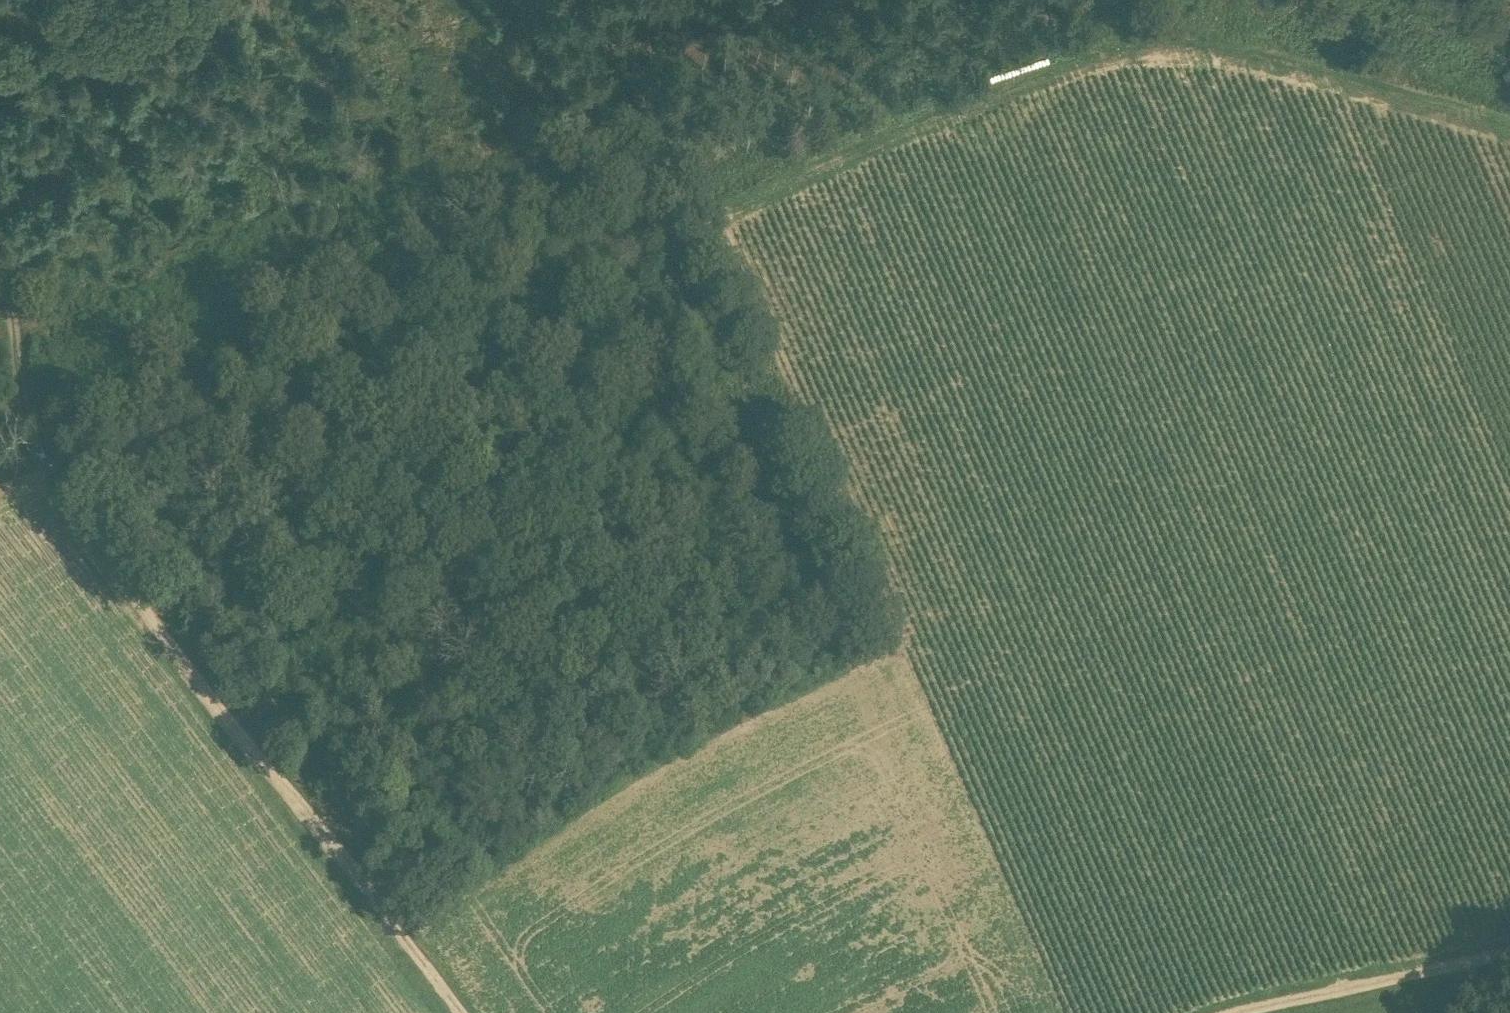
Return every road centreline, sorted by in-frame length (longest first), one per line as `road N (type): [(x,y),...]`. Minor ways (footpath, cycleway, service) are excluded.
road 1 (track): [(0,236),(53,442),(452,1012)]
road 2 (track): [(1509,960),(1245,1012)]

